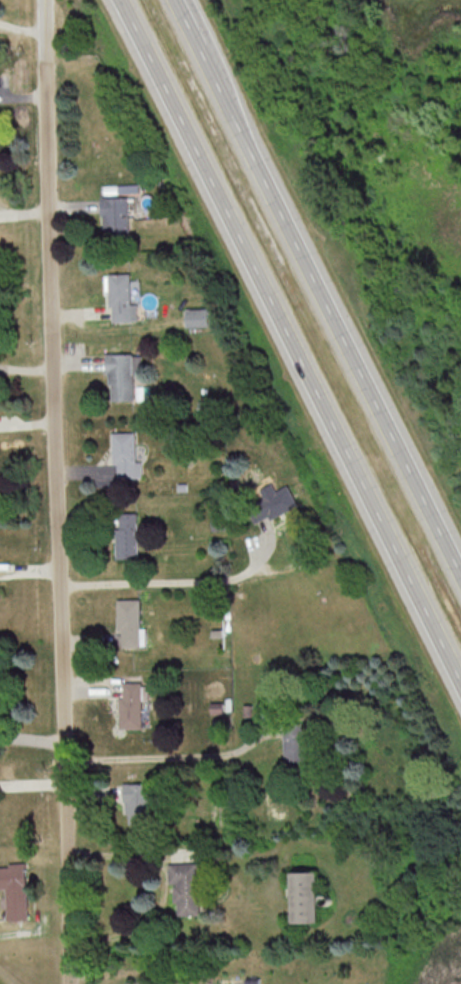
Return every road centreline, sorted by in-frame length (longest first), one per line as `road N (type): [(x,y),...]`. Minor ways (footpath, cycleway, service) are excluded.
road 1 (residential): [(44,0),(69,983)]
road 2 (primary): [(126,0),(460,673)]
road 3 (primary): [(460,560),(221,75)]

